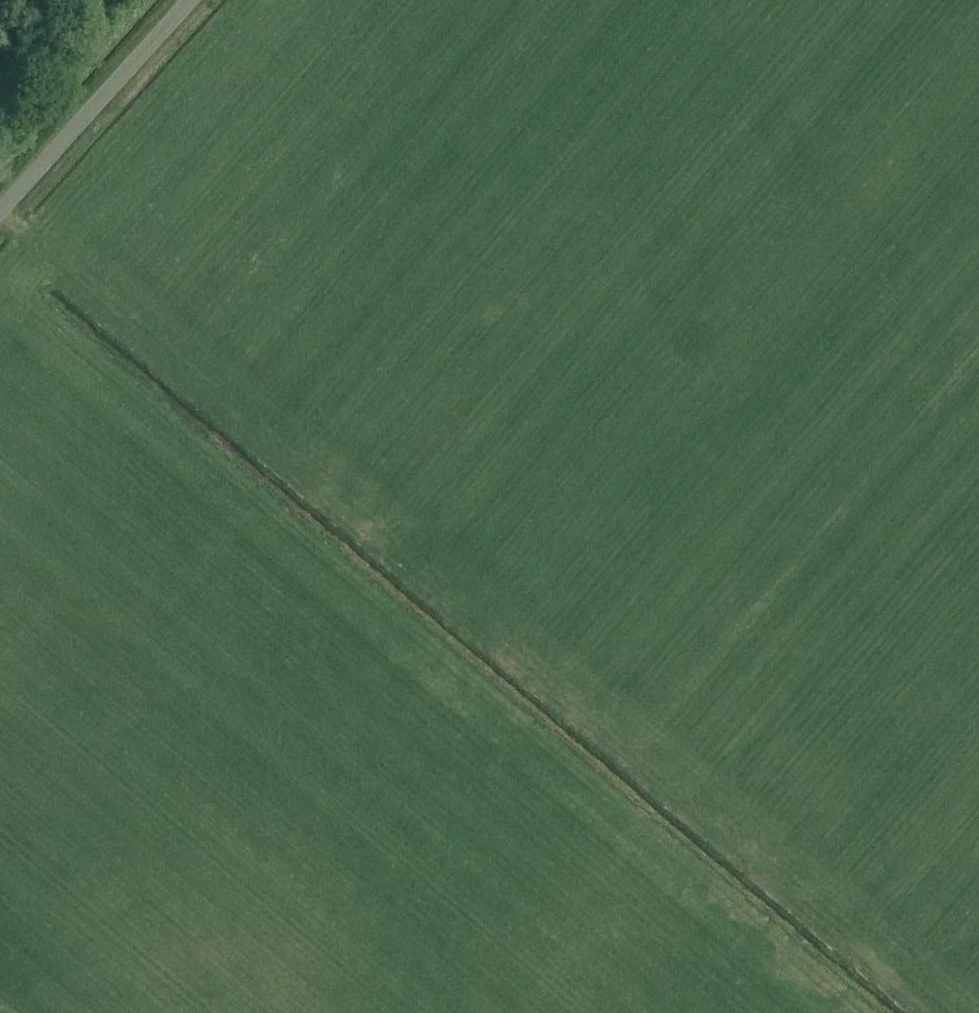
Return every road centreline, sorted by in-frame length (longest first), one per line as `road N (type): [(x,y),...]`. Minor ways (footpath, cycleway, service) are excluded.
road 1 (unclassified): [(192,0),(0,214)]

